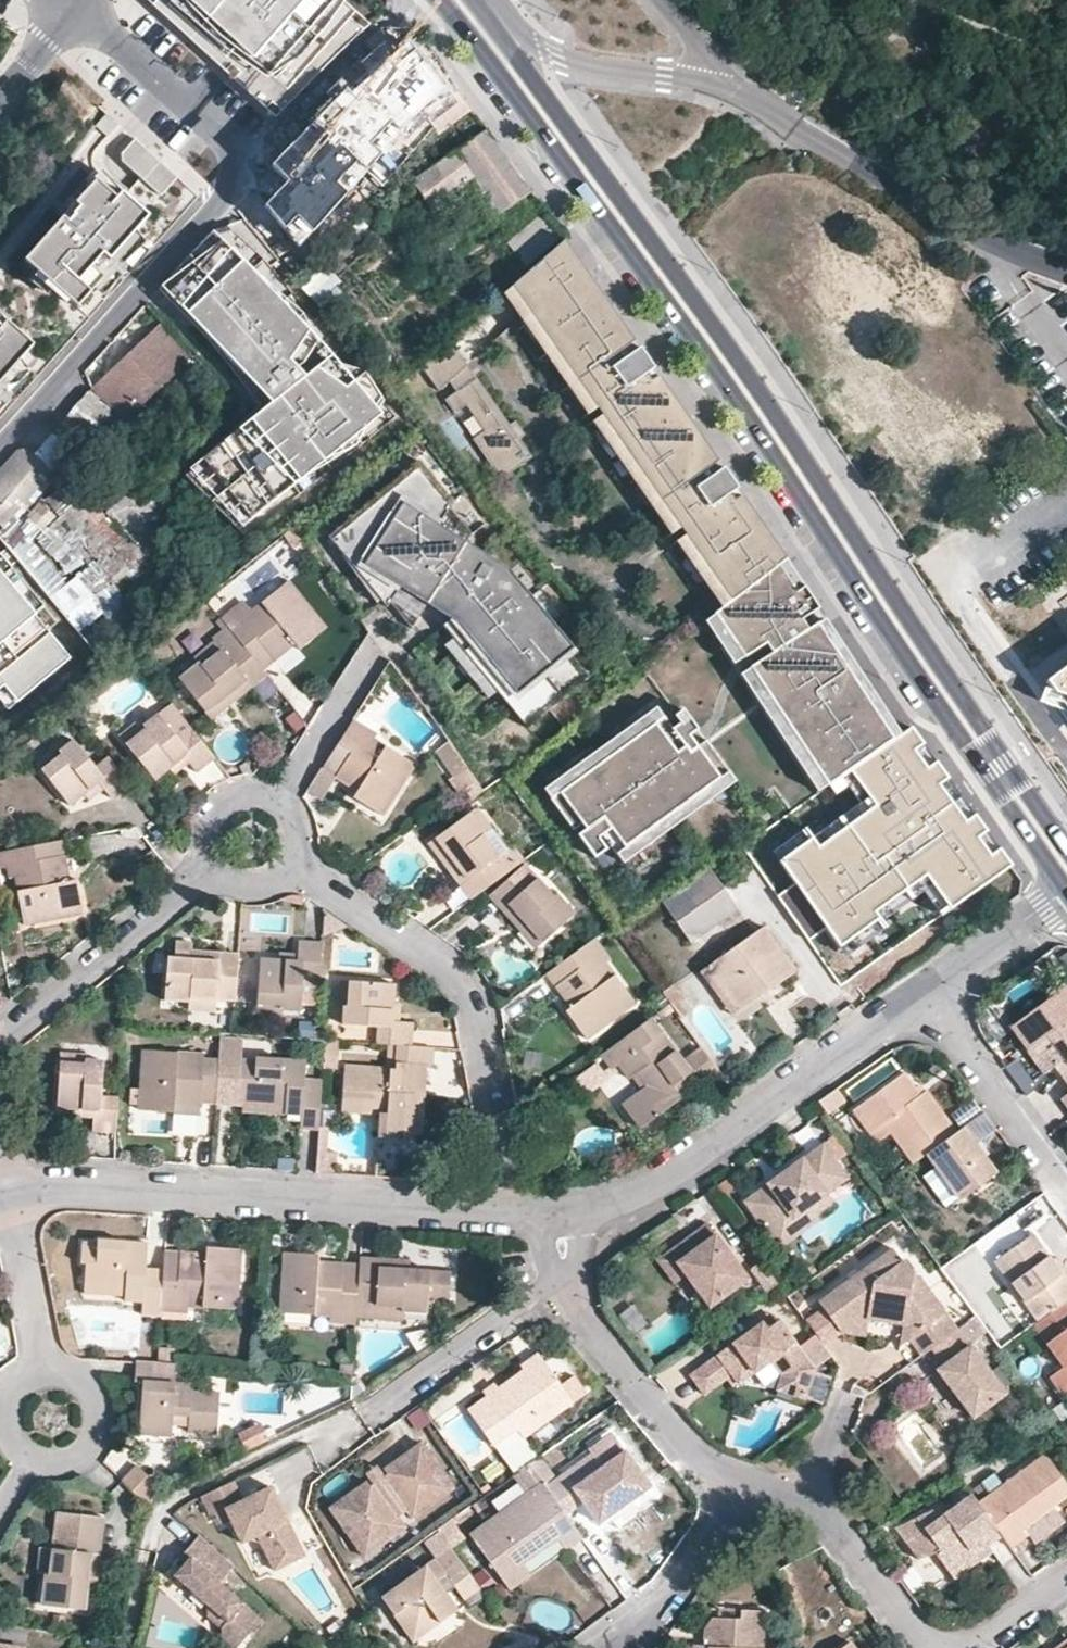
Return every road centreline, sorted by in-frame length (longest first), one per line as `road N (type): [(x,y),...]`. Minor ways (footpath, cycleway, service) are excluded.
road 1 (primary): [(679,299),(1066,867)]
road 2 (residential): [(0,443),(237,173),(233,148),(210,121),(82,6)]
road 3 (residential): [(10,1190),(39,1185),(512,1213)]
road 4 (residential): [(294,864),(470,988),(512,1213)]
road 5 (residential): [(584,1214),(655,1186),(924,994)]
road 6 (residential): [(1066,263),(956,220),(717,81)]
road 7 (primary): [(444,0),(621,242),(679,299)]
road 8 (primary): [(679,299),(646,232),(478,0)]
road 9 (residential): [(0,1043),(219,868)]
road 10 (residential): [(568,1282),(345,1426)]
road 11 (residential): [(568,1282),(696,1450),(743,1474)]
road 12 (residential): [(743,1474),(826,1518),(926,1647)]
road 13 (residential): [(717,81),(578,60),(534,40),(481,0)]
road 14 (residential): [(1066,1192),(924,994)]
road 15 (residential): [(743,1474),(682,1590),(620,1647)]
road 16 (residential): [(277,799),(383,644)]
road 17 (residential): [(48,1370),(10,1190)]
road 18 (residential): [(924,994),(1066,899)]
road 19 (residential): [(31,1456),(77,1457),(101,1417),(78,1377),(48,1370)]
road 20 (residential): [(0,101),(82,6)]
road 21 (residential): [(277,799),(247,794),(220,810),(209,839),(219,868)]

